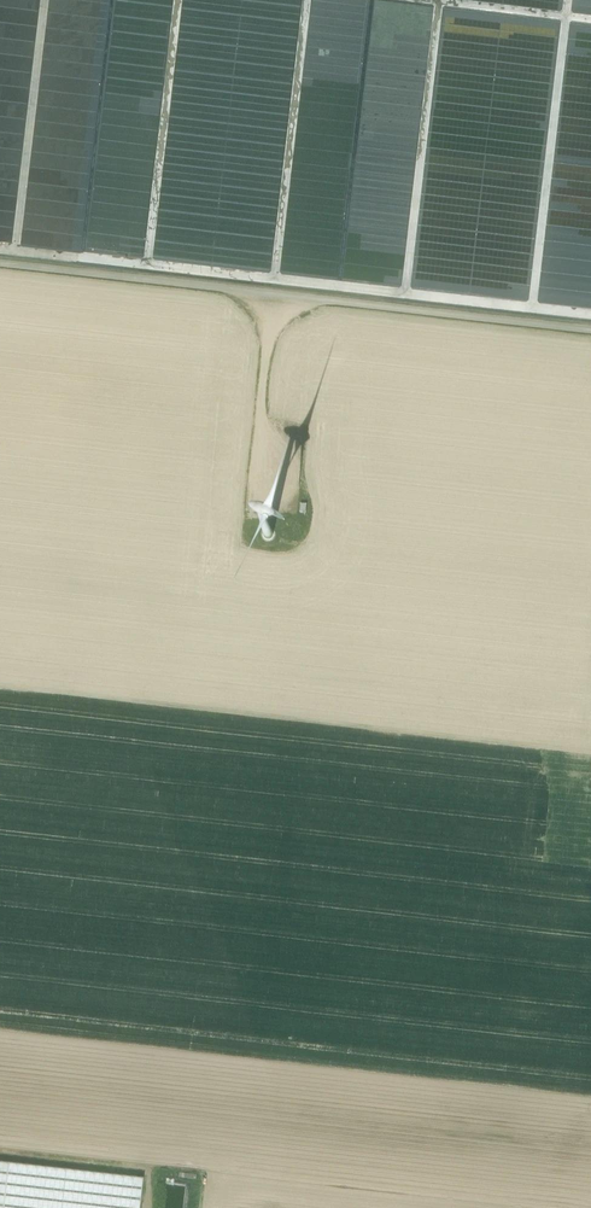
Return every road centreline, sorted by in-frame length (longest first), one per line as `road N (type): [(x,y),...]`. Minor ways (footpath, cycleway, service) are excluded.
road 1 (track): [(0,266),(590,333)]

